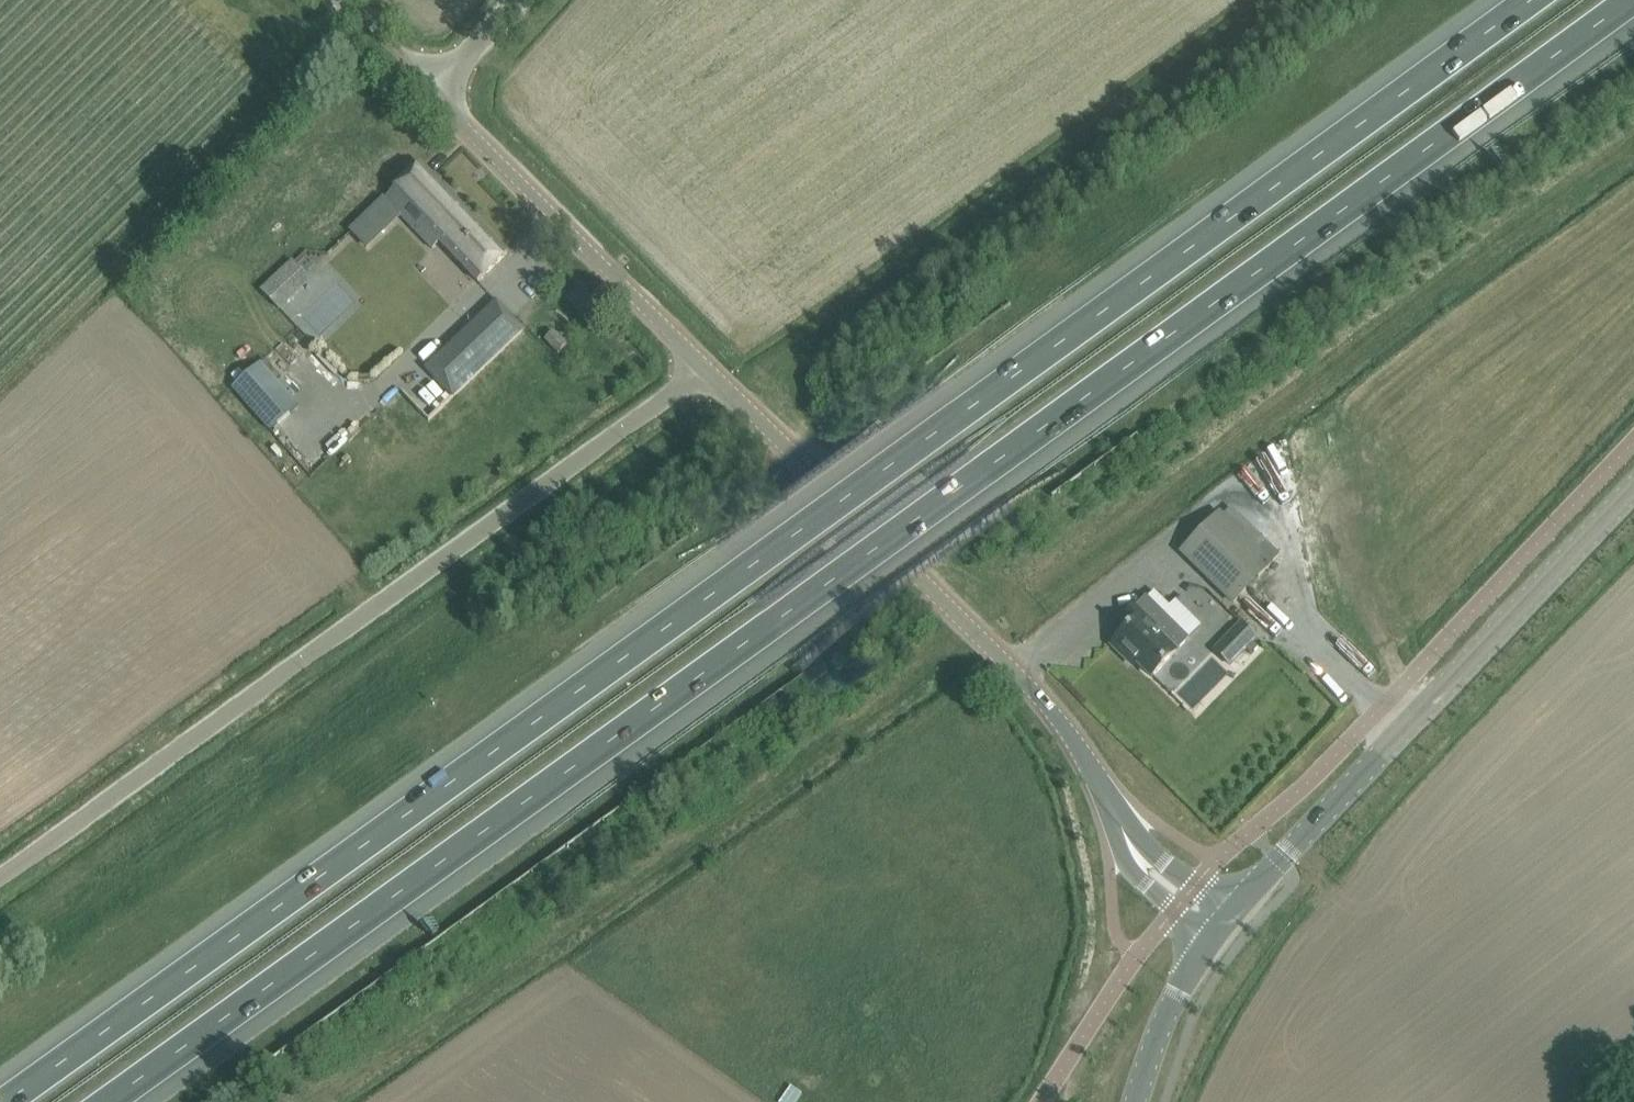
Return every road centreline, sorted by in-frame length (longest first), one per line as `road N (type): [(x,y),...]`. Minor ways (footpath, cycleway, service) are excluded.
road 1 (motorway): [(1531,0),(5,1101)]
road 2 (motorway): [(105,1101),(870,557),(1629,0)]
road 3 (unclassified): [(0,877),(707,368)]
road 4 (unclassified): [(1136,855),(1048,706),(707,368)]
road 5 (unclassified): [(1227,915),(1633,487)]
road 6 (unclassified): [(707,368),(432,94)]
road 7 (unclassified): [(1136,1101),(1170,1002),(1207,940)]
road 8 (unclassified): [(432,94),(337,0)]
road 9 (unclassified): [(432,94),(519,0)]

